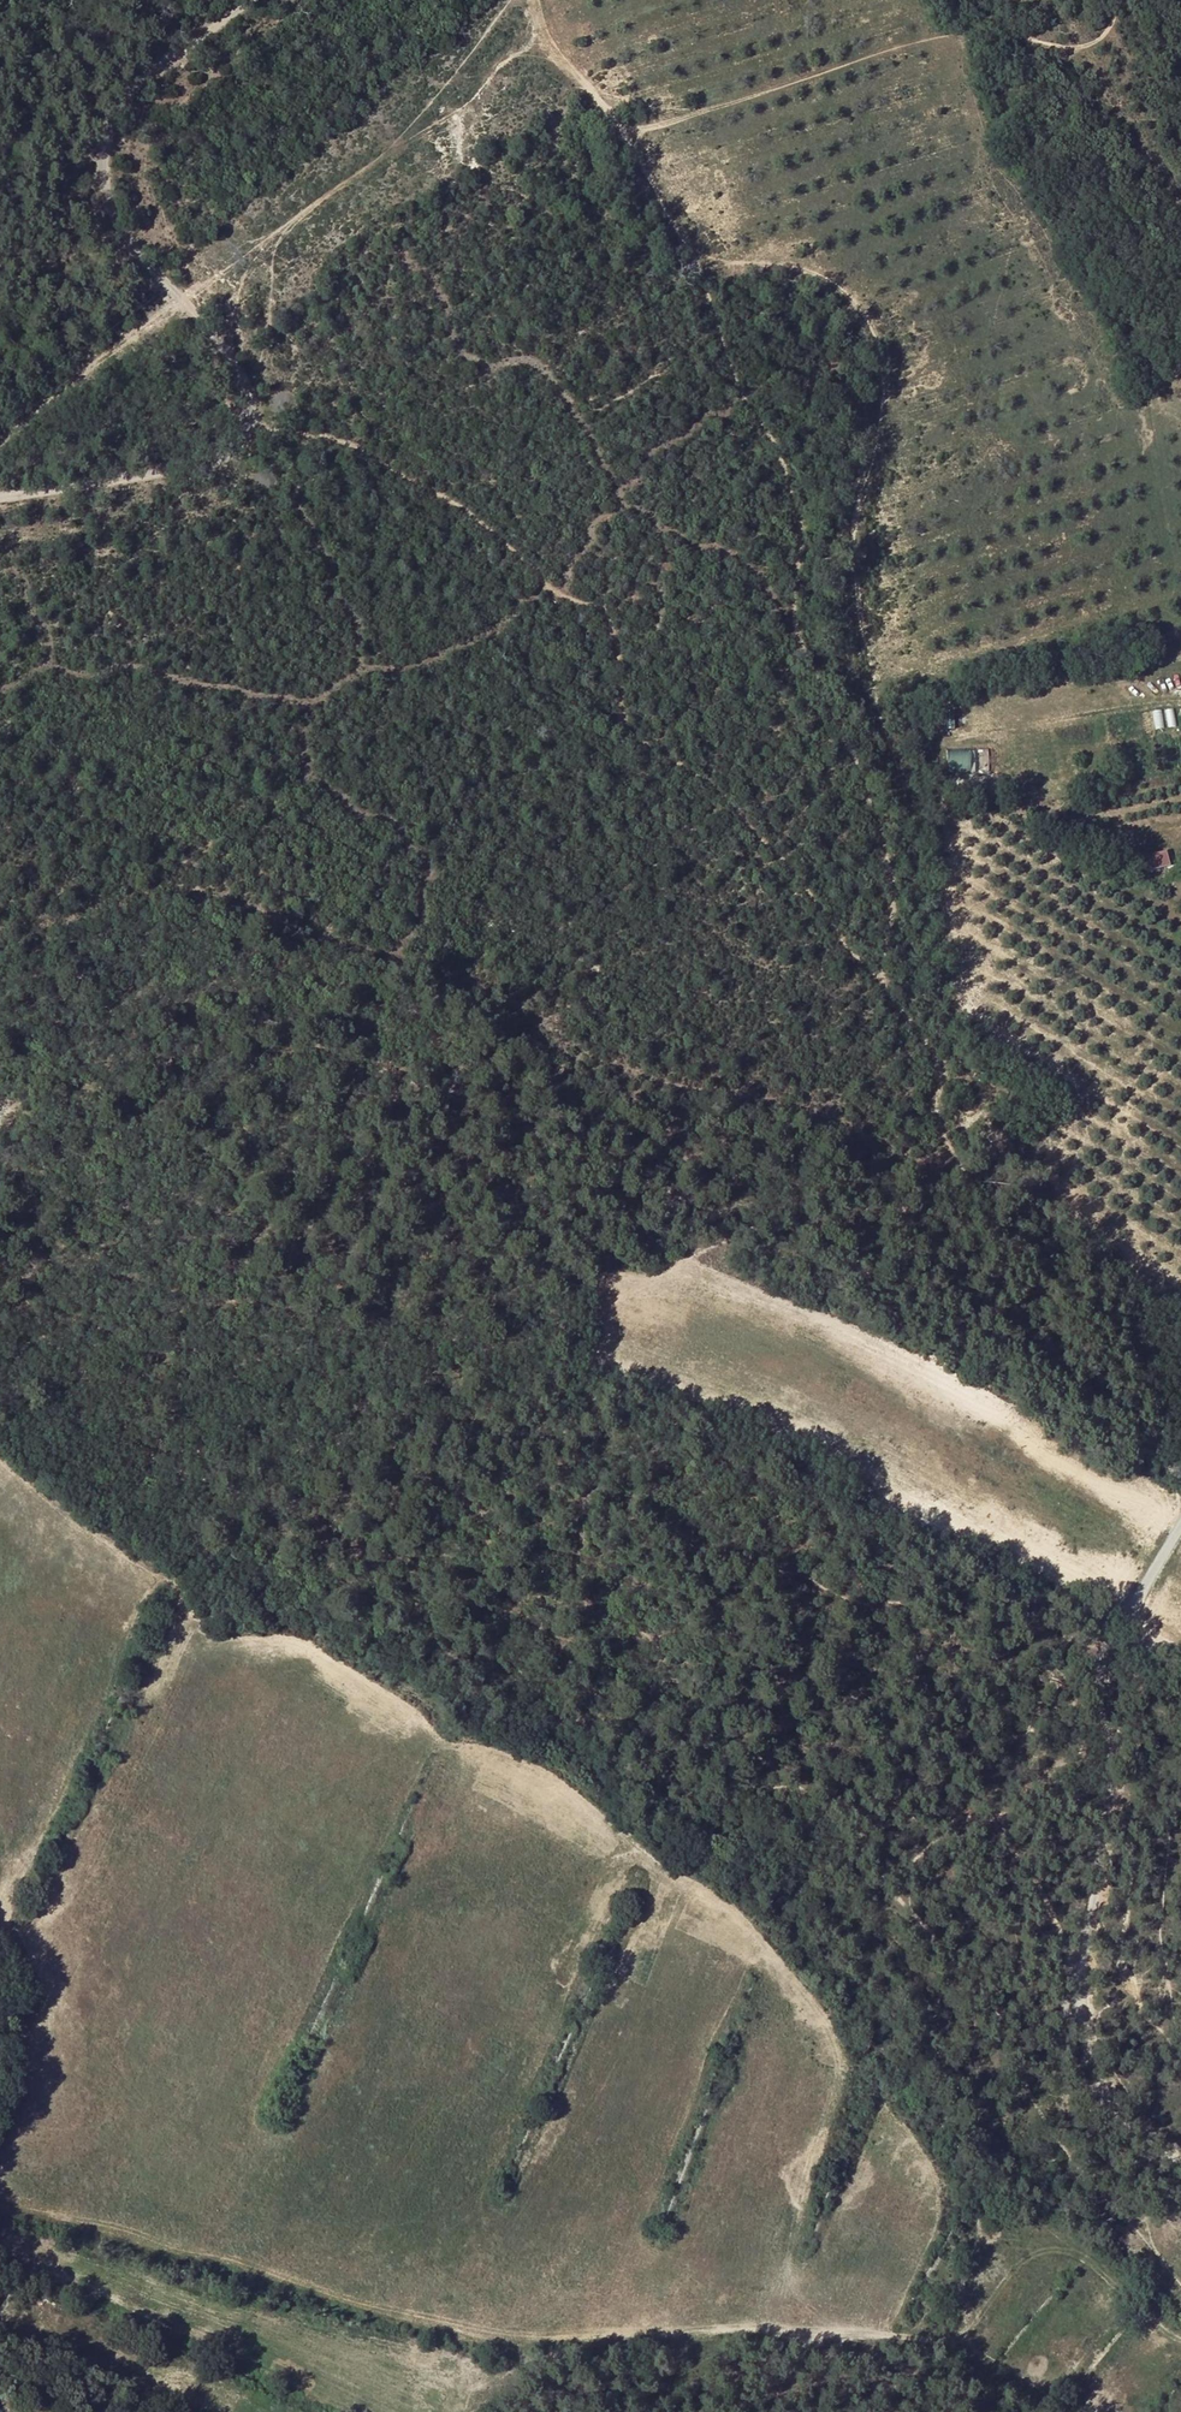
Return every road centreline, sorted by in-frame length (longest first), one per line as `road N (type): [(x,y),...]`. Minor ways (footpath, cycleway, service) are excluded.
road 1 (track): [(247,0),(128,91),(107,146),(110,207),(237,357),(251,411),(225,452),(0,496)]
road 2 (unclassified): [(1180,2166),(1106,2099),(1084,2051),(1079,2005),(1099,1834),(1085,1710),(1101,1662),(1180,1525)]

